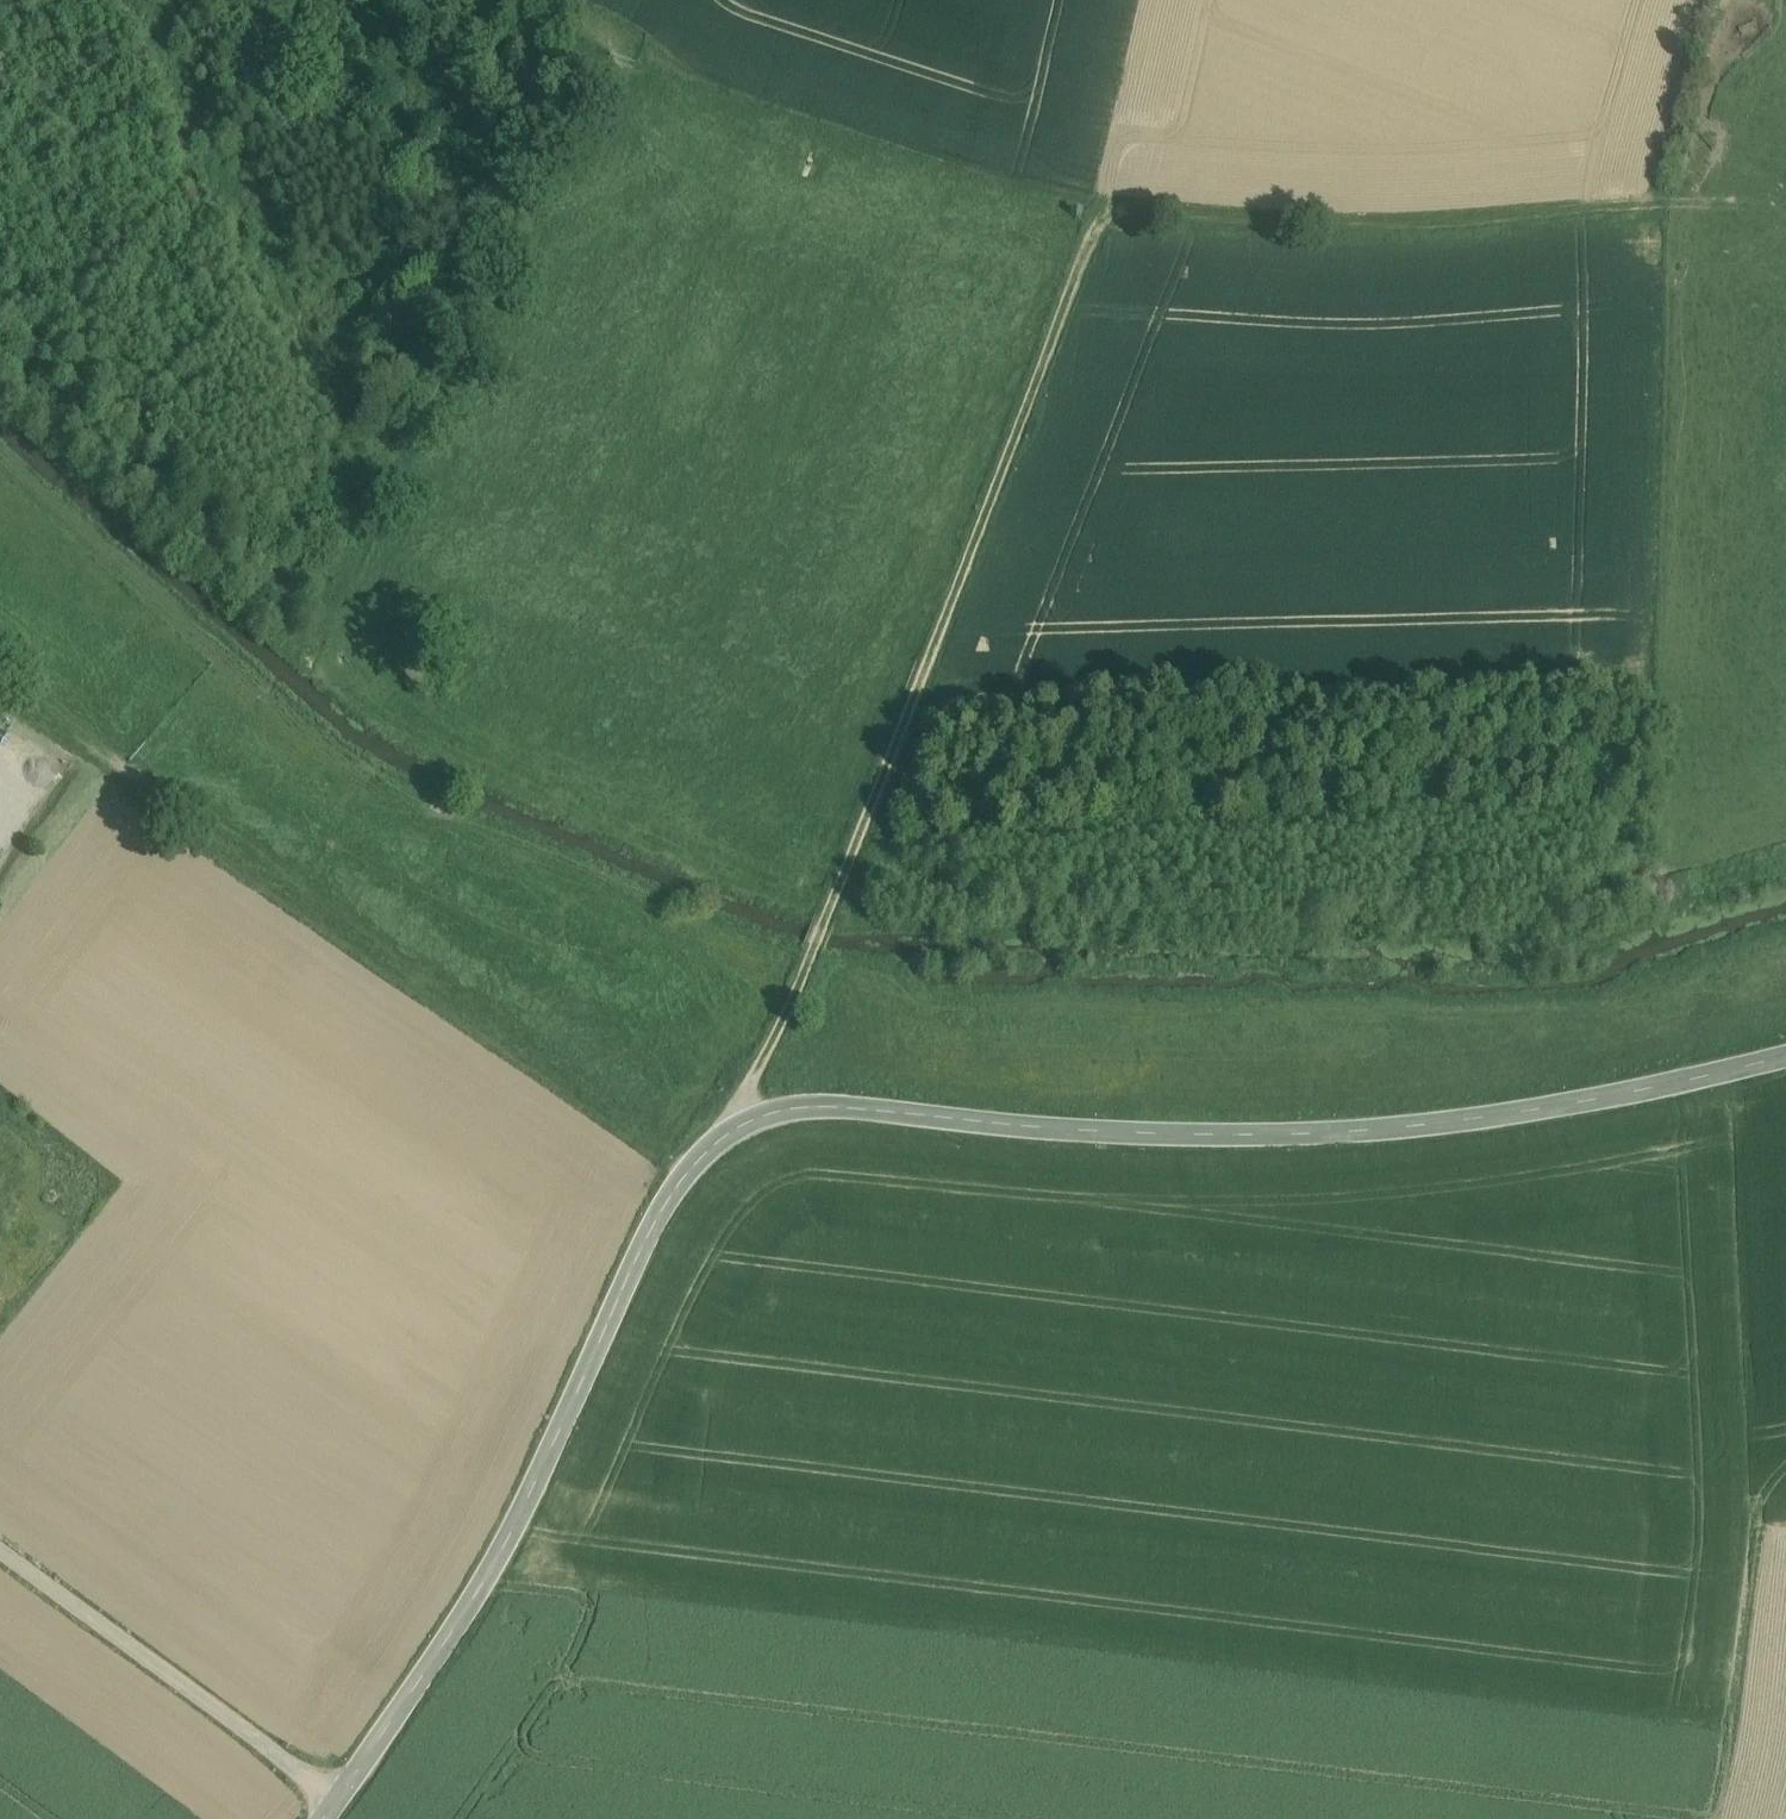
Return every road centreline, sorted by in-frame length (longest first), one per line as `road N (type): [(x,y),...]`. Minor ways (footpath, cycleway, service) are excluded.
road 1 (tertiary): [(336,1801),(495,1567),(650,1231),(694,1165),(759,1118),(847,1108),(1132,1134),(1321,1134),(1582,1103),(1785,1057)]
road 2 (track): [(963,584),(1098,215),(1203,209),(1446,221),(1661,202)]
road 3 (track): [(963,584),(729,1133)]
road 4 (unclassified): [(336,1801),(0,1551)]

